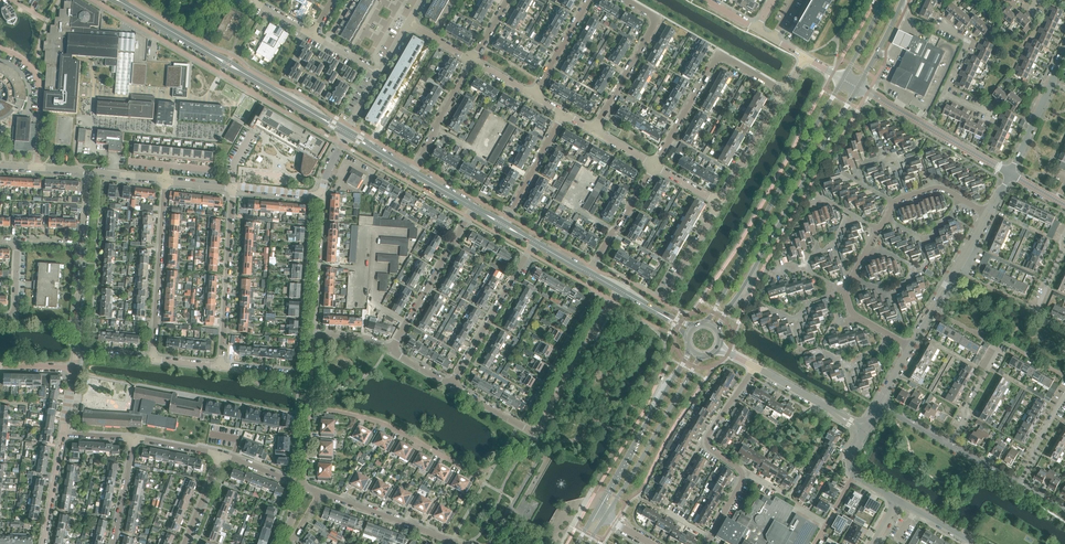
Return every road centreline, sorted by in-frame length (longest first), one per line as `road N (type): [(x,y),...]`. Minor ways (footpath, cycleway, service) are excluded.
road 1 (secondary): [(718,329),(857,88)]
road 2 (secondary): [(843,80),(707,322)]
road 3 (tertiary): [(346,132),(118,0)]
road 4 (residential): [(655,165),(719,54),(783,91)]
road 5 (secondary): [(606,518),(701,356)]
road 6 (secondary): [(691,352),(596,511)]
road 7 (residential): [(476,478),(378,421),(308,406)]
road 8 (residential): [(154,359),(165,180)]
road 9 (residential): [(221,365),(233,187)]
road 10 (residential): [(534,435),(620,290)]
road 11 (residential): [(595,130),(657,20),(623,0)]
road 12 (residential): [(452,383),(536,243)]
road 13 (residential): [(392,346),(474,208)]
road 14 (residential): [(912,345),(988,212)]
road 15 (residential): [(462,543),(320,492)]
road 16 (residential): [(37,168),(39,84),(27,63),(0,48)]
road 17 (residential): [(313,333),(319,195)]
road 18 (residential): [(739,469),(707,440),(755,368)]
road 19 (residential): [(850,273),(882,290),(903,285),(912,266),(868,242)]
road 20 (residential): [(721,203),(783,91)]
road 21 (residential): [(413,172),(473,59)]
road 22 (residential): [(504,224),(565,113)]
road 23 (residential): [(590,273),(655,165)]
road 24 (residential): [(863,430),(755,368)]

